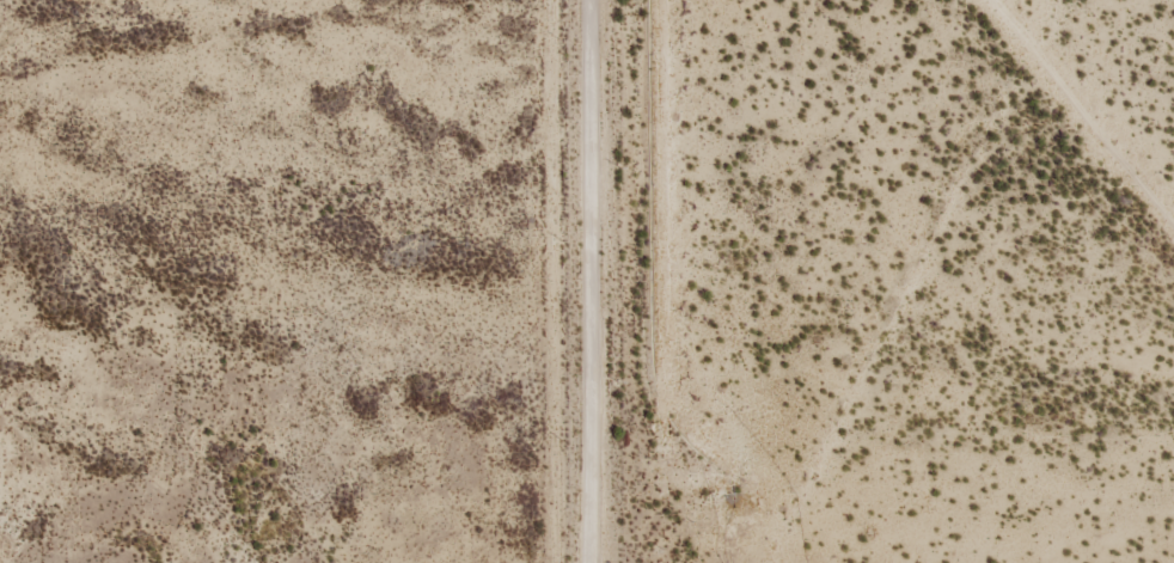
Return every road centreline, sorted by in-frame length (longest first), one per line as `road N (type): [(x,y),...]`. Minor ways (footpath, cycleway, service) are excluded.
road 1 (track): [(557,562),(557,0)]

